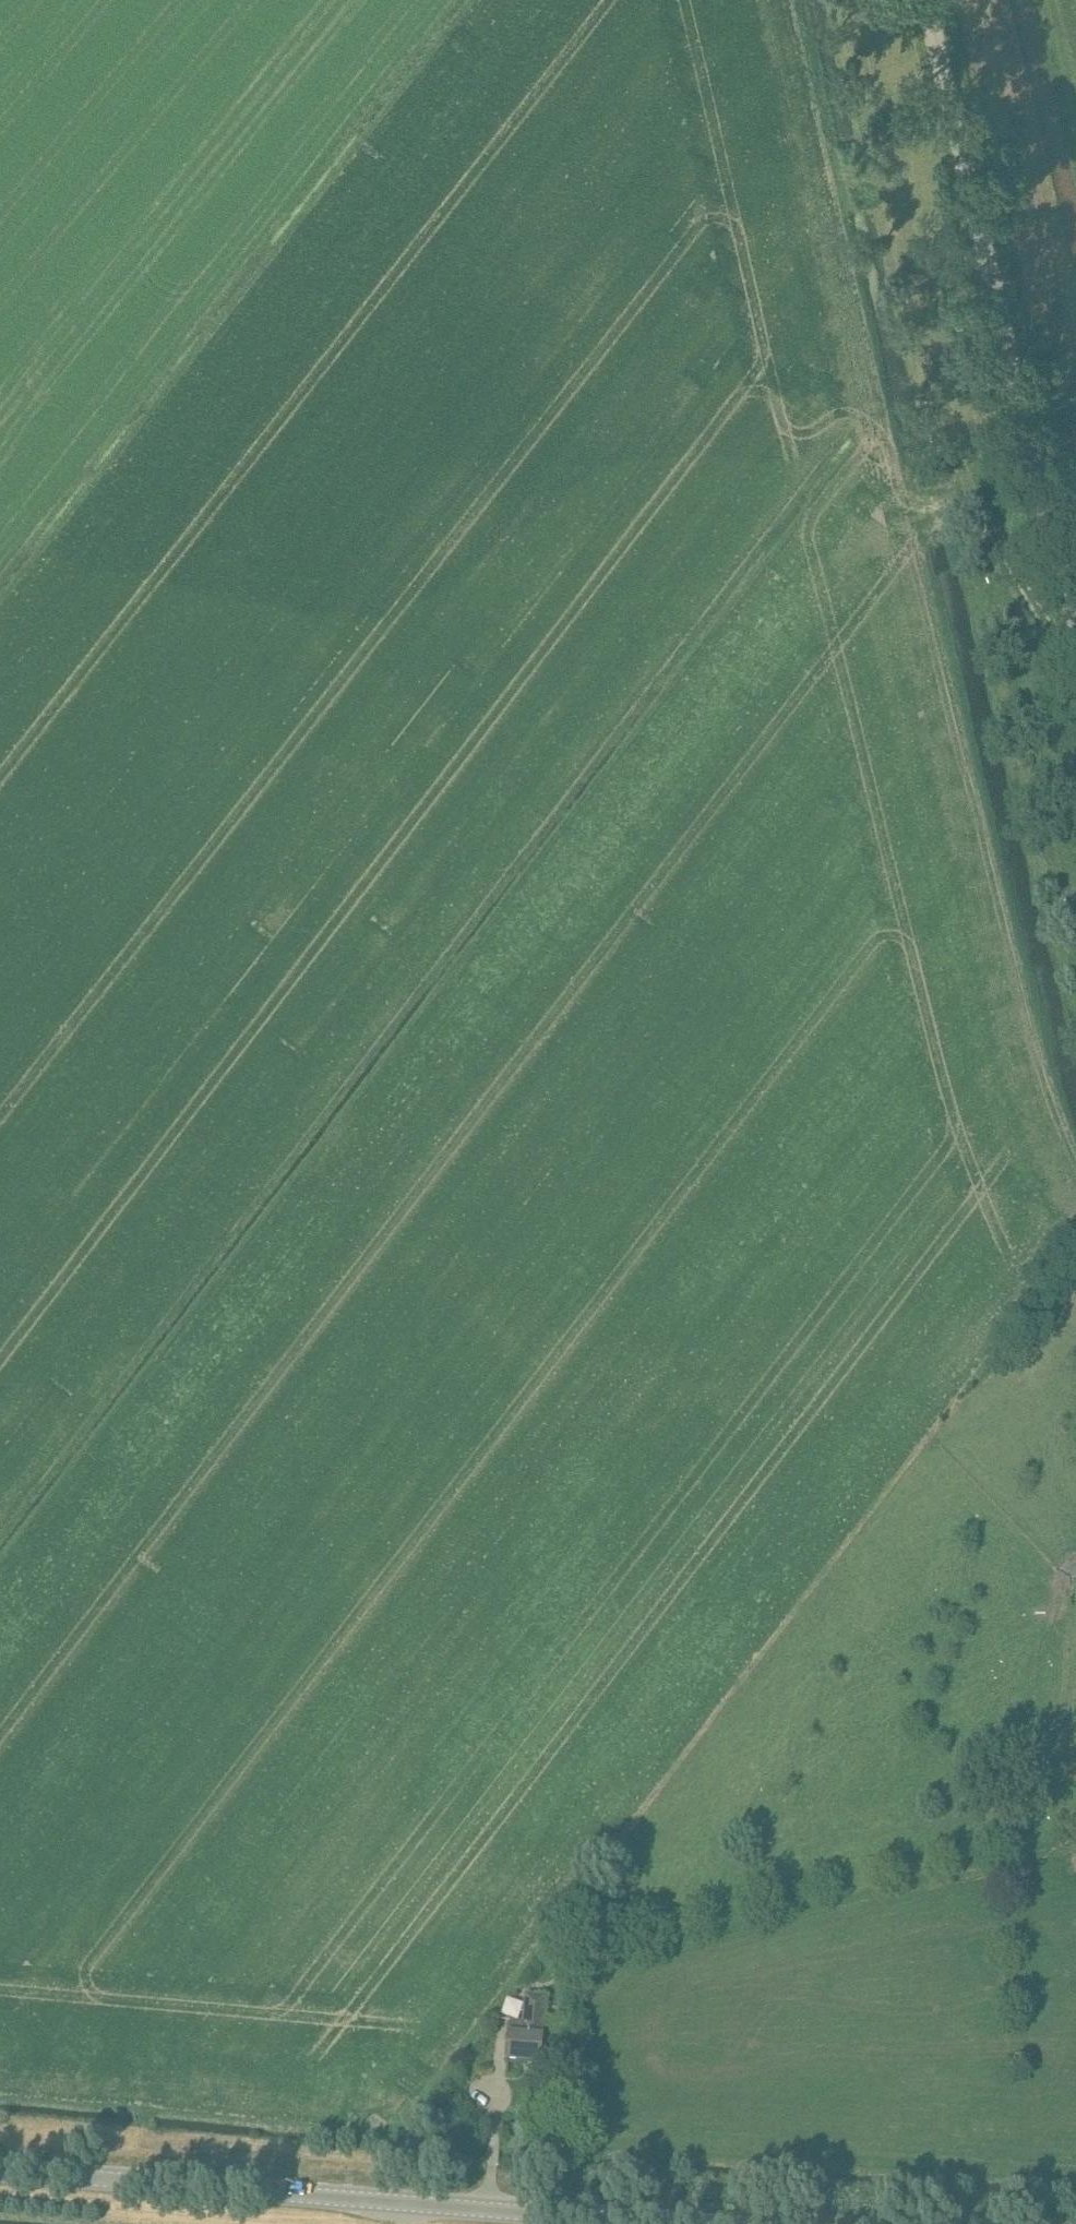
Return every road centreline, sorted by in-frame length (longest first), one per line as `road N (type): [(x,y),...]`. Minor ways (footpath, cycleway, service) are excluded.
road 1 (secondary): [(659,2223),(0,2170)]
road 2 (tertiary): [(1075,633),(924,0)]

